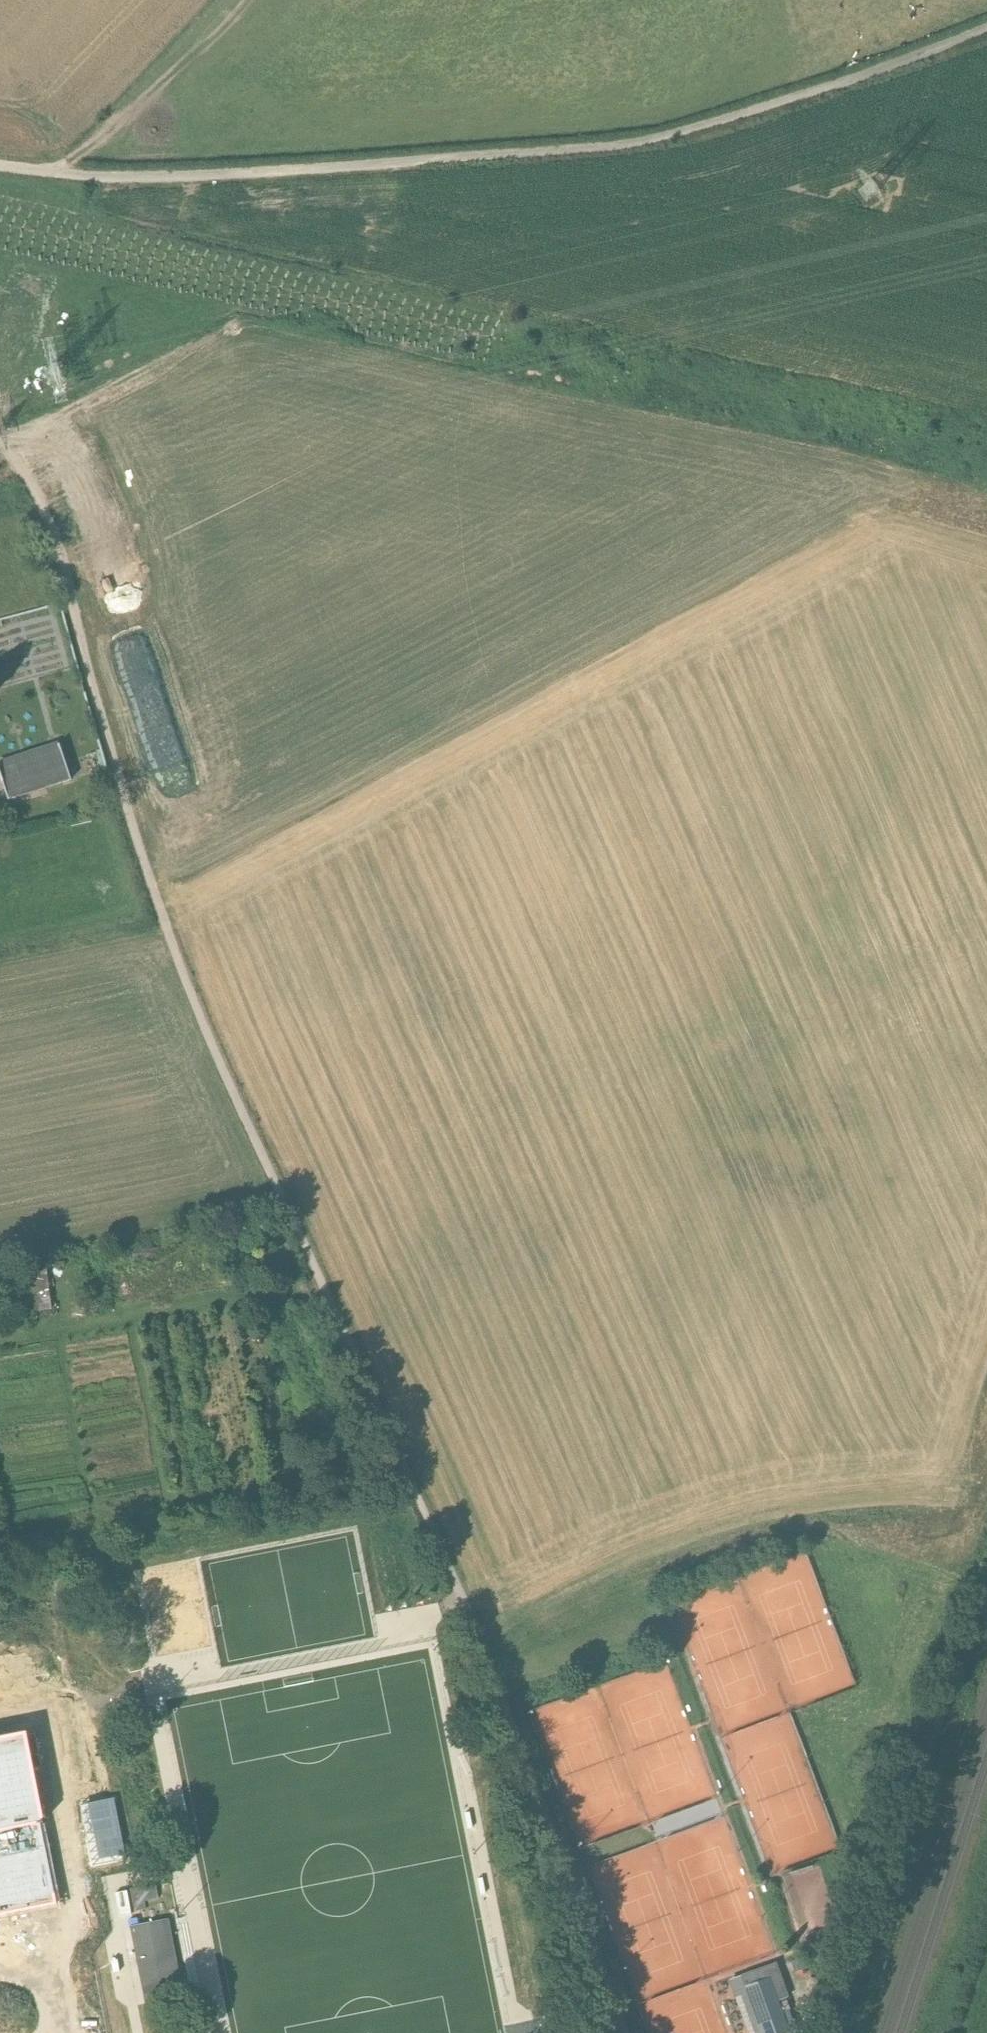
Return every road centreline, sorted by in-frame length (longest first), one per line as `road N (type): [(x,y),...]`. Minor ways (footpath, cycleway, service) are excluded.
road 1 (track): [(624,2032),(502,1709),(209,1039),(132,826),(53,538),(0,435)]
road 2 (track): [(986,24),(797,96),(606,146),(136,180),(0,168)]

